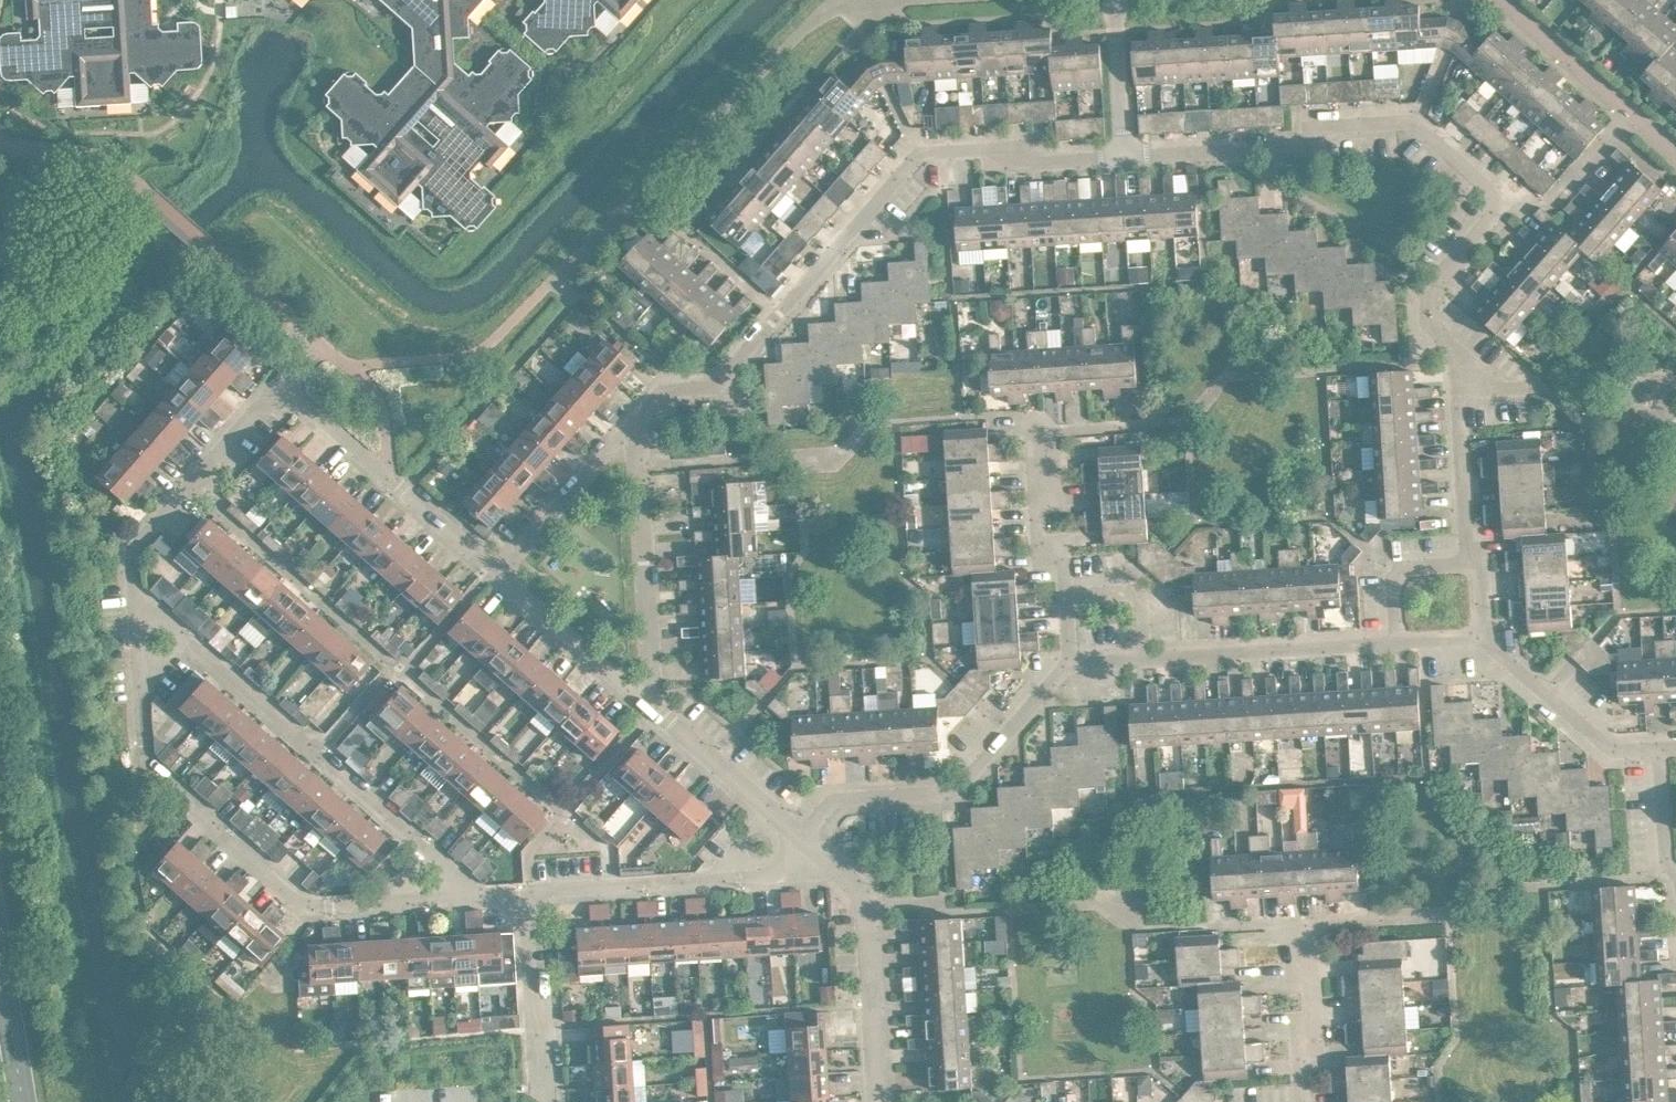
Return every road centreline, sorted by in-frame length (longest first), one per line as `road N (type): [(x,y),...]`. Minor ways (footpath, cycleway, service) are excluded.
road 1 (residential): [(1127,152),(925,161),(741,374),(709,397),(652,392),(645,403)]
road 2 (residential): [(142,666),(146,761),(300,903),(471,893)]
road 3 (residential): [(1494,216),(1413,134),(1393,130),(1127,152)]
road 4 (residential): [(471,893),(197,647)]
road 5 (residential): [(806,840),(837,804),(933,798),(1075,666)]
road 6 (residential): [(656,708),(645,403)]
road 7 (residential): [(529,890),(746,879),(792,872),(817,849)]
road 8 (residential): [(276,393),(493,572)]
road 9 (residential): [(817,849),(873,910),(884,1101)]
road 10 (residential): [(1138,660),(1398,646)]
road 11 (residential): [(276,393),(137,538),(139,587)]
road 12 (residential): [(645,403),(493,572)]
road 13 (residential): [(493,572),(656,708)]
road 14 (residential): [(1487,643),(1616,754),(1658,755)]
road 15 (residential): [(548,1101),(529,890)]
road 16 (residential): [(1034,419),(1039,537),(1066,548),(1068,603)]
road 17 (residential): [(656,708),(806,840)]
road 18 (residential): [(1459,382),(1457,351),(1439,331),(1439,286),(1494,216)]
road 19 (residential): [(1478,569),(1469,540),(1459,382)]
road 20 (residential): [(1310,1101),(1305,923)]
road 21 (secondary): [(30,1101),(0,929)]
road 22 (residential): [(1398,646),(1396,575),(1478,569)]
road 23 (residential): [(1127,152),(1116,0)]
road 24 (residential): [(1494,216),(1561,192),(1606,142)]
road 25 (residential): [(1138,660),(1136,599),(1068,603)]

